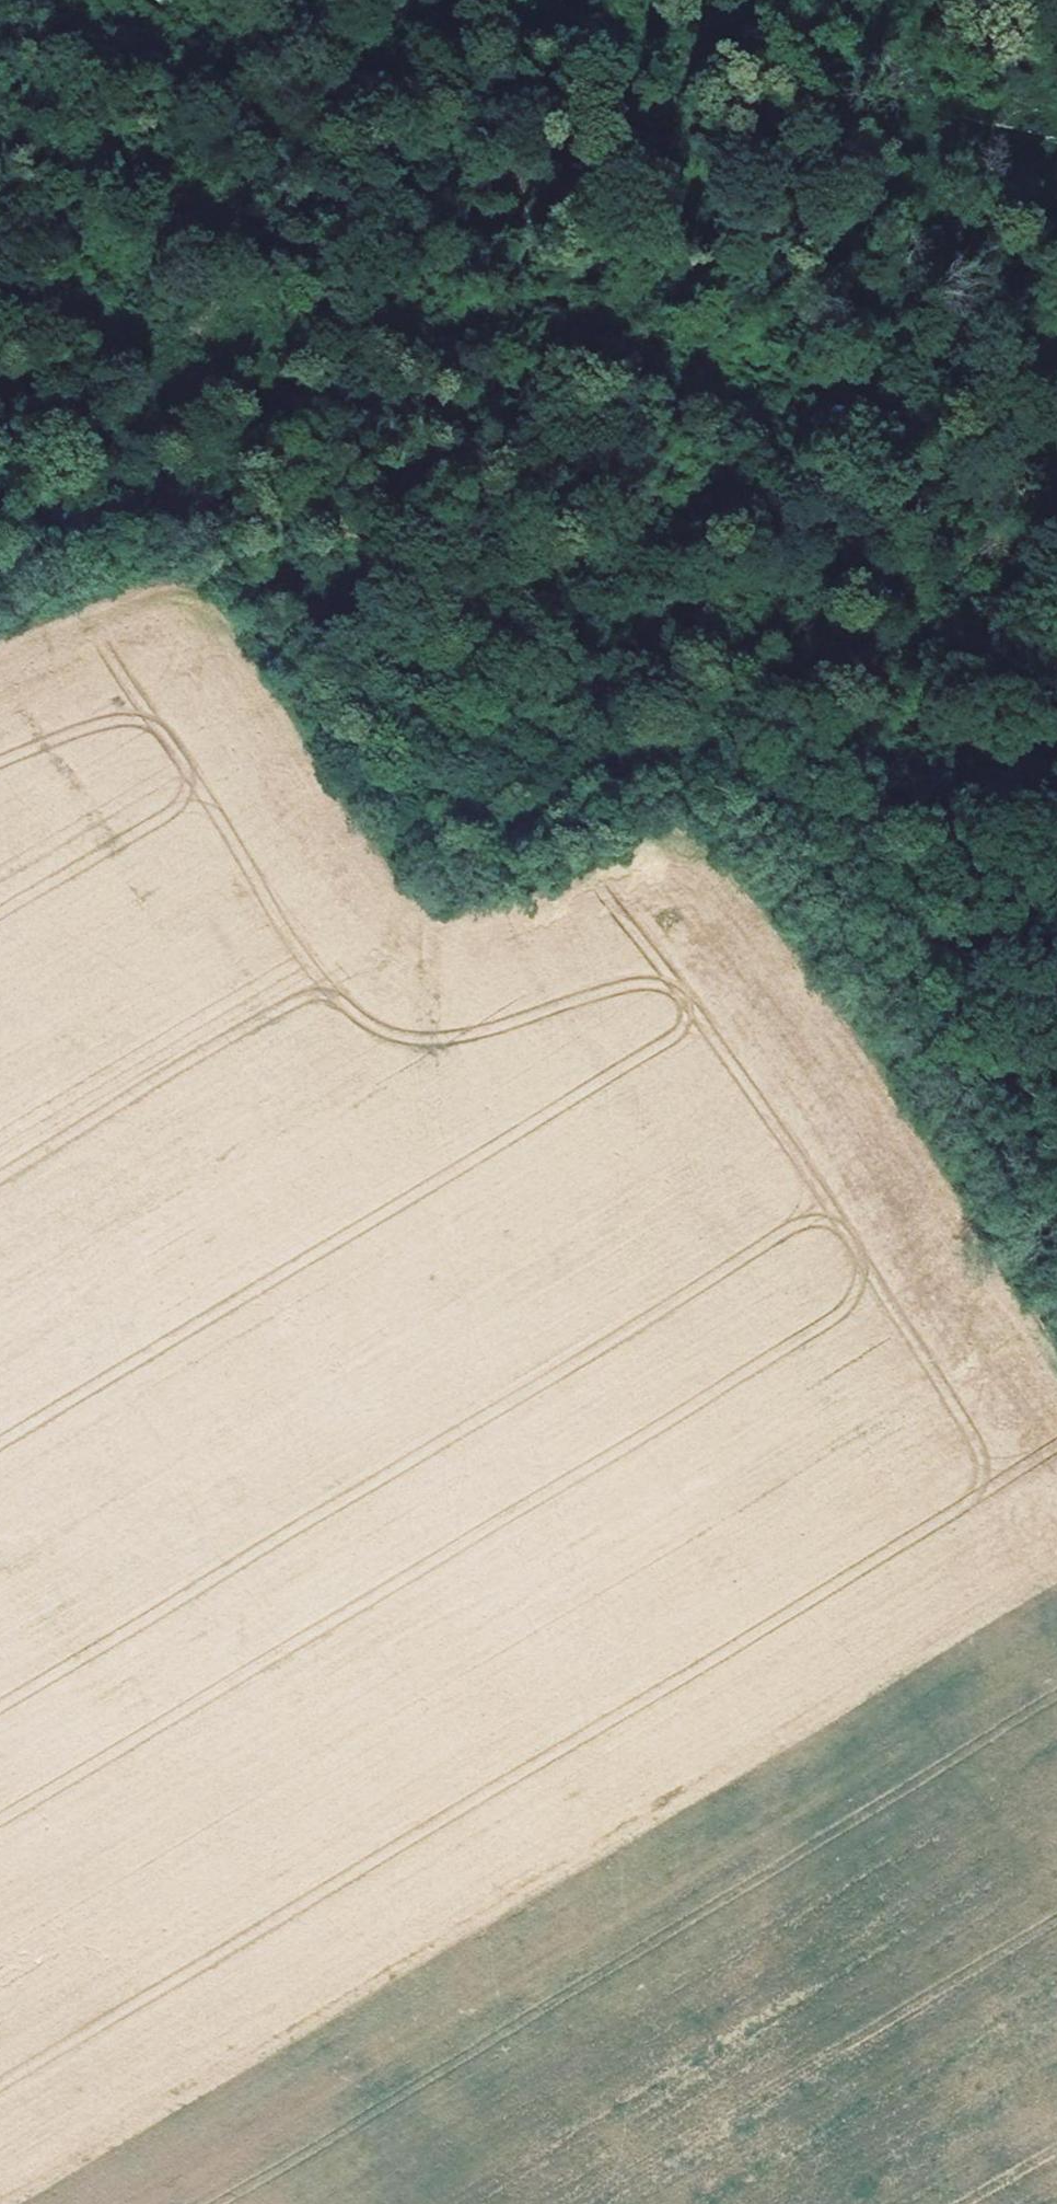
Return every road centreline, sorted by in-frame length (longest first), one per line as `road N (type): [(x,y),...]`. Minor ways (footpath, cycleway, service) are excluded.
road 1 (track): [(21,443),(301,524),(617,748),(332,0)]
road 2 (track): [(1056,1113),(696,0)]
road 3 (track): [(617,748),(709,784),(894,930),(1056,1218)]

